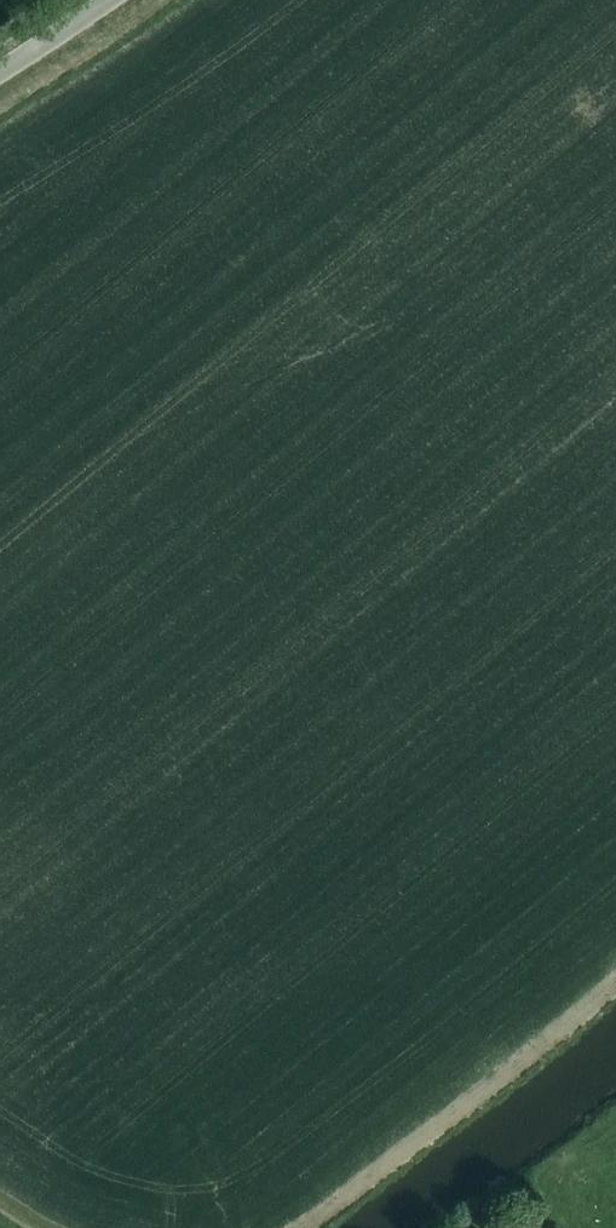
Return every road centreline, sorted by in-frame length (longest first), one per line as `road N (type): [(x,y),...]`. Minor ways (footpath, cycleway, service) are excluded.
road 1 (unclassified): [(0,84),(122,0)]

